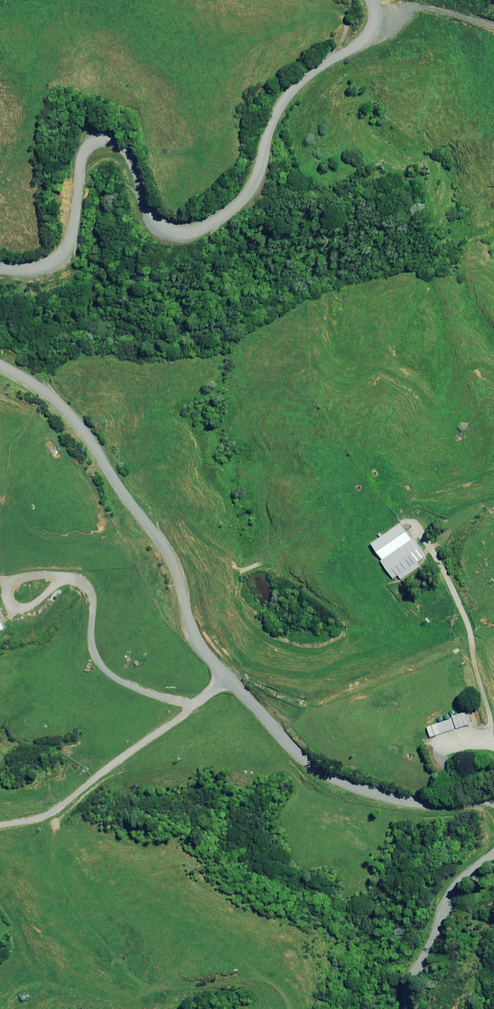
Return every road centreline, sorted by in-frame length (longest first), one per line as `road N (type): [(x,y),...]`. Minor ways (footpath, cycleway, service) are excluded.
road 1 (unclassified): [(493,799),(391,793),(303,762),(200,644),(166,561),(60,404),(0,353)]
road 2 (unclassified): [(0,259),(48,259),(64,245),(84,142),(101,137),(117,142),(153,220),(175,237),(203,233),(254,193),(273,113),(303,75),(355,51),(376,28),(372,0)]
road 3 (unclassified): [(415,1008),(413,992),(445,907),(493,851)]

